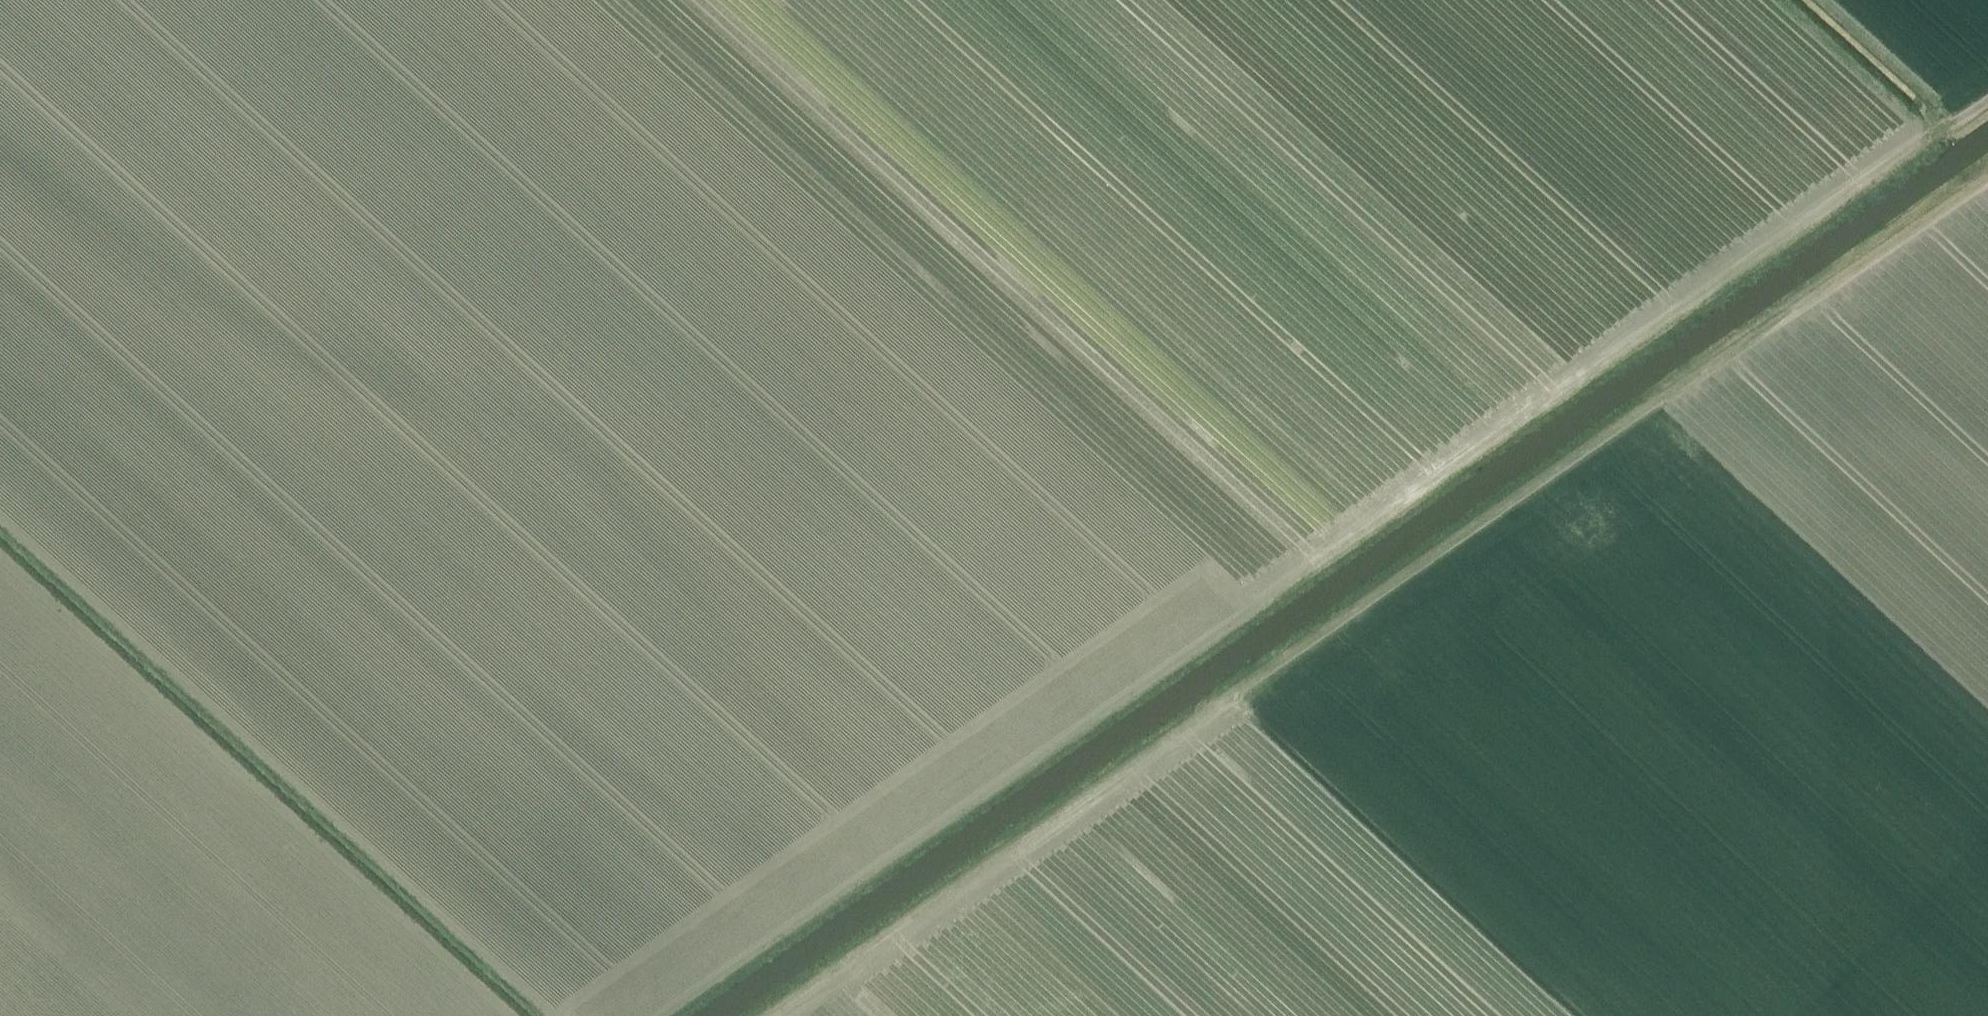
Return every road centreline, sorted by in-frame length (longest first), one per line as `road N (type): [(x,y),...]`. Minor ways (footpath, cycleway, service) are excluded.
road 1 (track): [(768,1015),(1987,170)]

